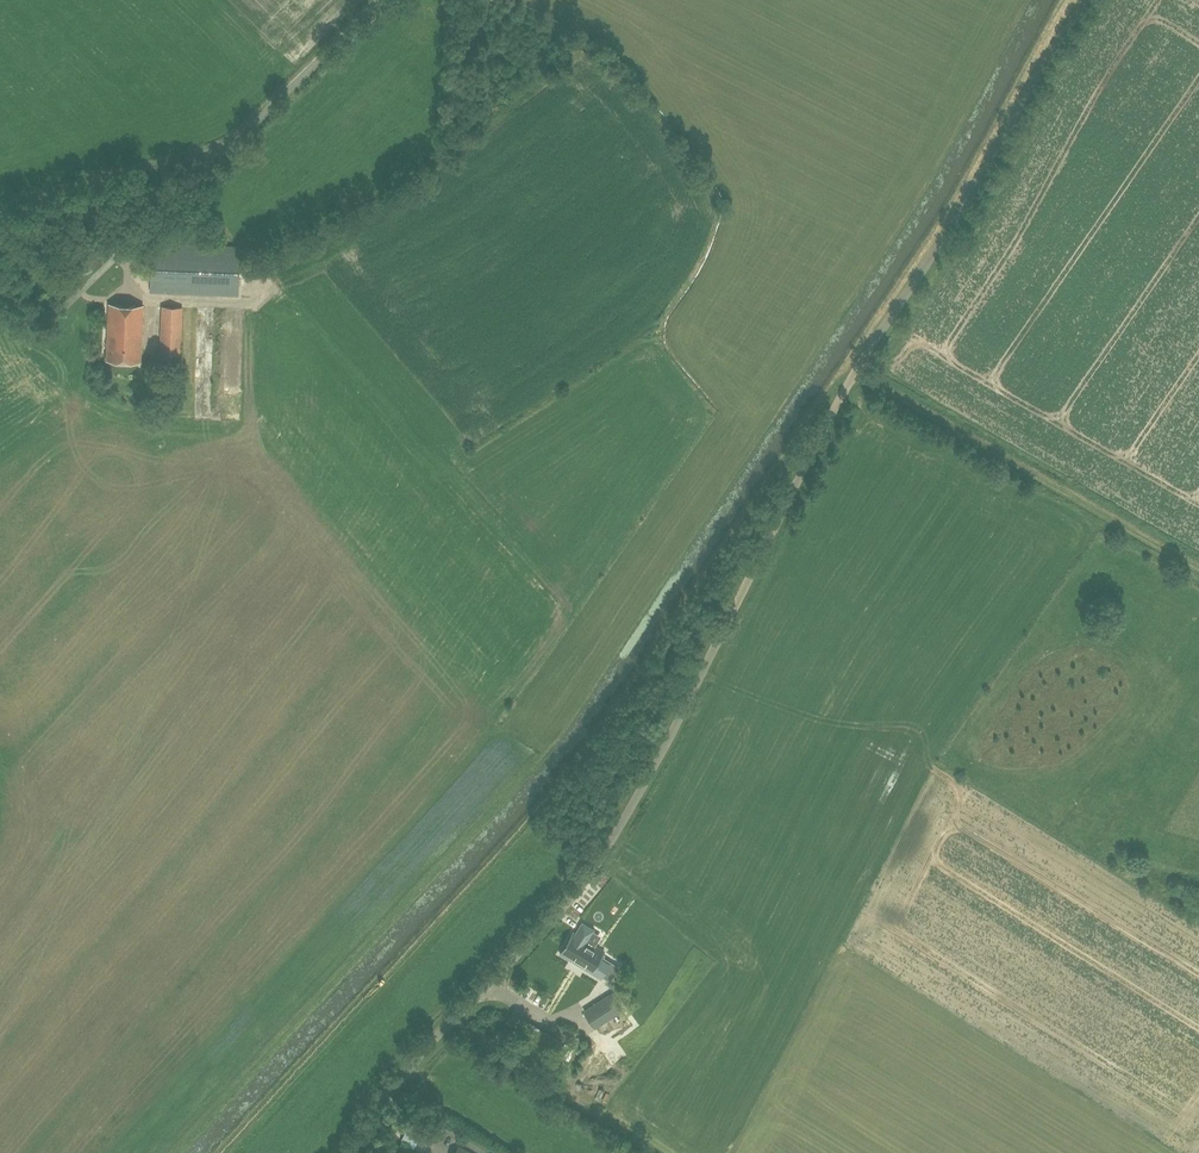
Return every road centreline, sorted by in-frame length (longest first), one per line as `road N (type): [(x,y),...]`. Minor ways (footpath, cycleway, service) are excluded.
road 1 (unclassified): [(357,1152),(413,1065),(578,890),(623,823),(866,356),(1088,0)]
road 2 (unclassified): [(0,208),(222,149),(382,0)]

